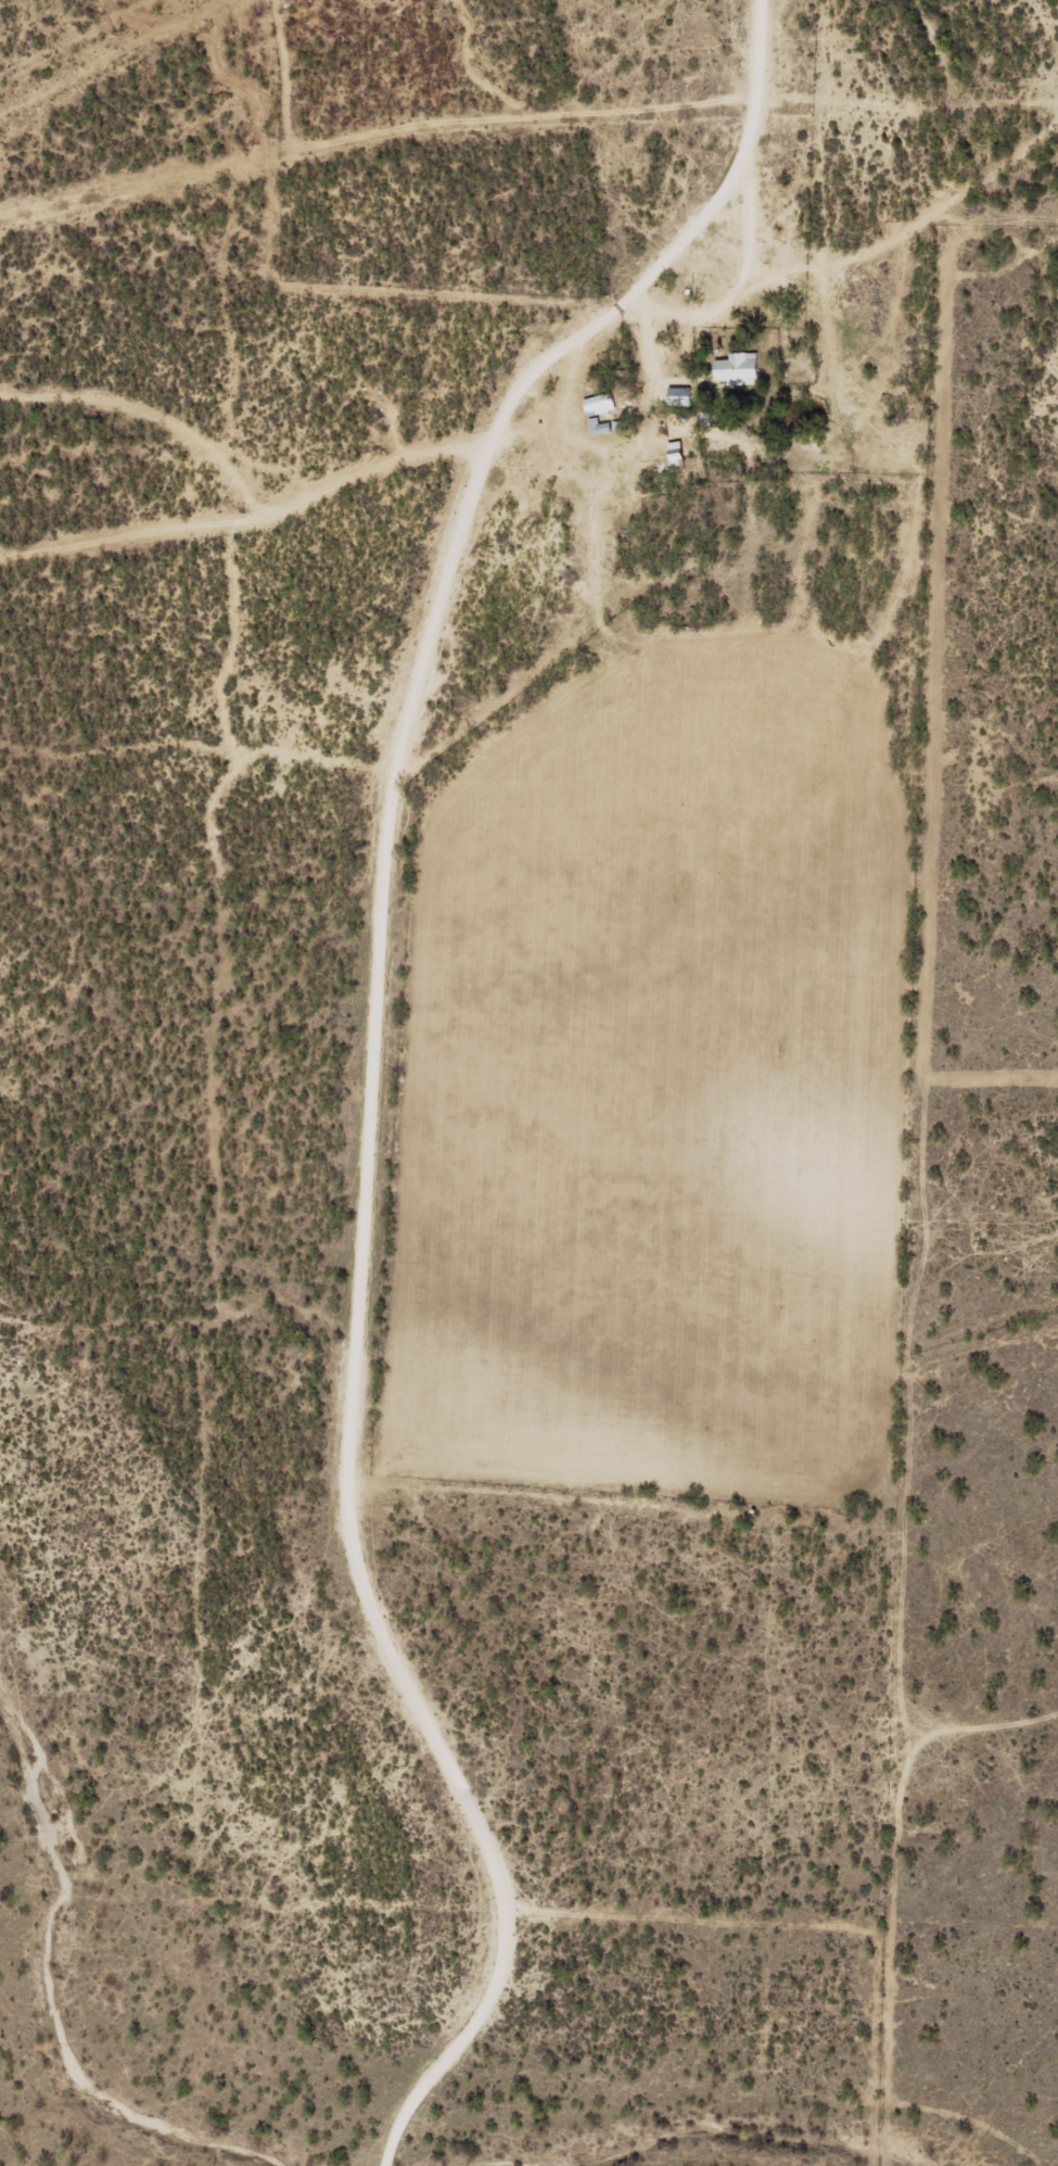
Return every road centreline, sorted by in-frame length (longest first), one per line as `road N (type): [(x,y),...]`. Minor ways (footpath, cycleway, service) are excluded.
road 1 (track): [(462,490),(397,485),(201,556),(0,590)]

